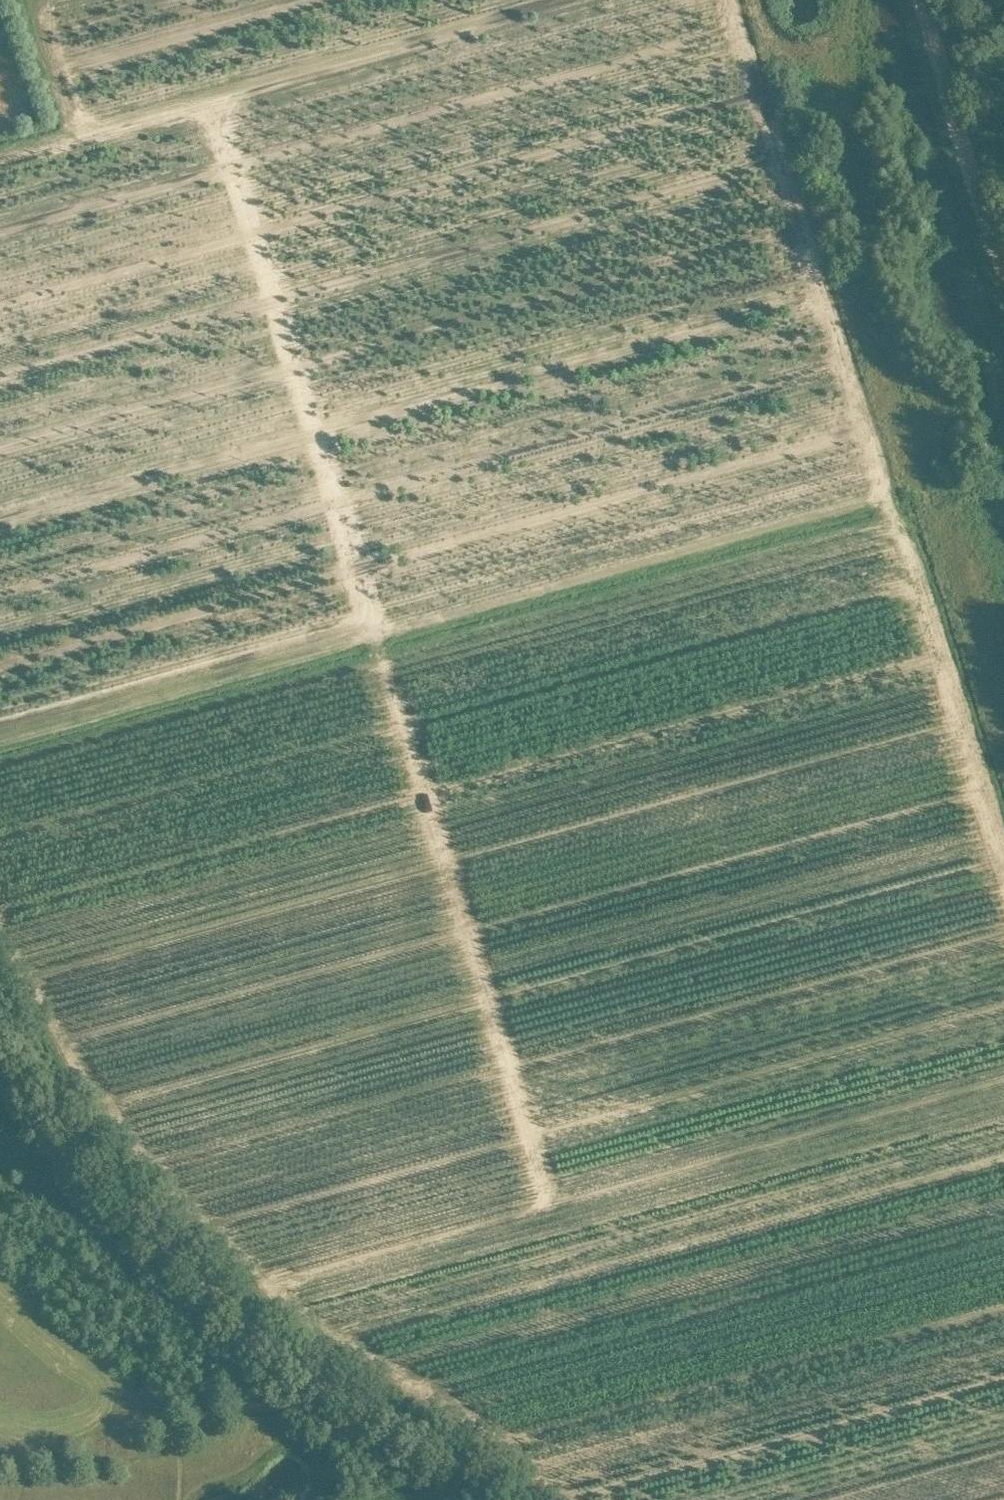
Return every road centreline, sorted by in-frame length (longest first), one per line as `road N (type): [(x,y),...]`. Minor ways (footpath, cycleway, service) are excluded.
road 1 (track): [(0,1014),(83,1147),(200,1276),(277,1347),(504,1499)]
road 2 (track): [(1003,283),(913,0)]

